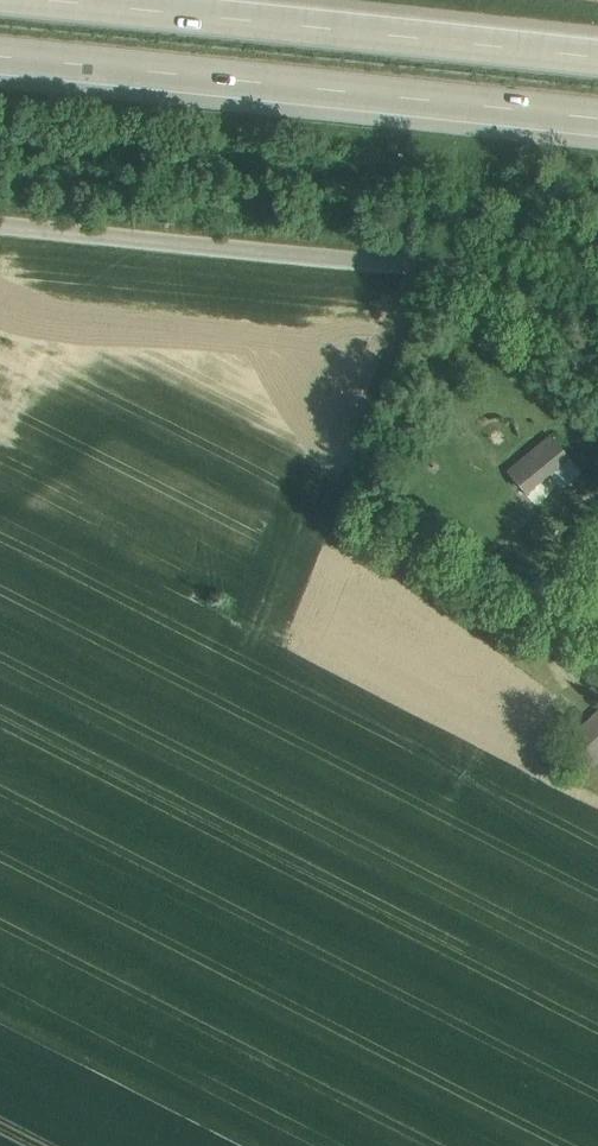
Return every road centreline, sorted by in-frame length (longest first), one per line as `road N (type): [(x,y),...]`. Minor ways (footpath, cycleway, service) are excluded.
road 1 (unclassified): [(0,226),(168,246),(496,266),(597,322)]
road 2 (motorway): [(0,57),(597,120)]
road 3 (motorway): [(597,59),(37,0)]

